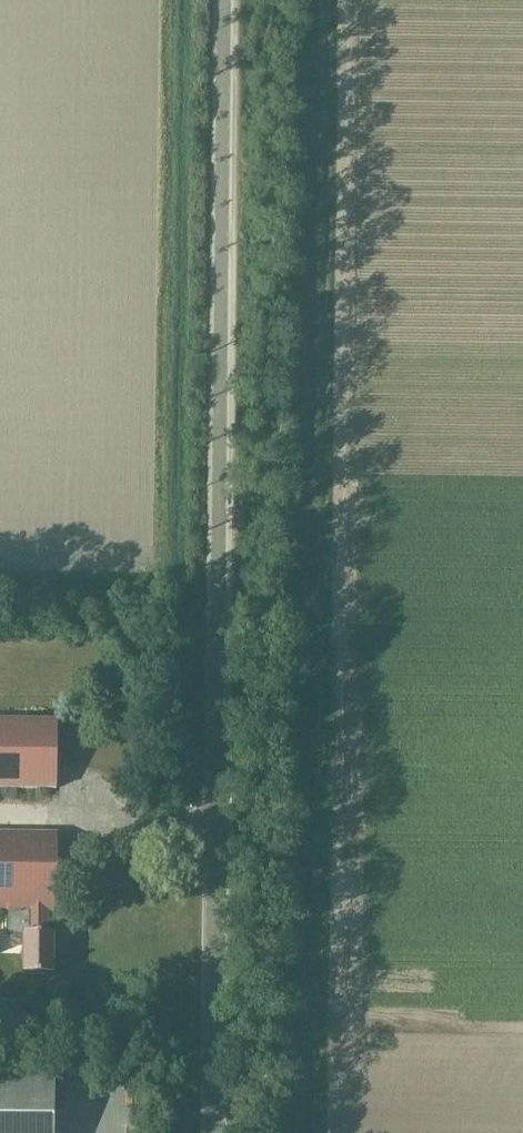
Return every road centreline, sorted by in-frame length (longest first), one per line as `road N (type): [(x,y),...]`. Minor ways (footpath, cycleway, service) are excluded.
road 1 (unclassified): [(212,1132),(224,0)]

